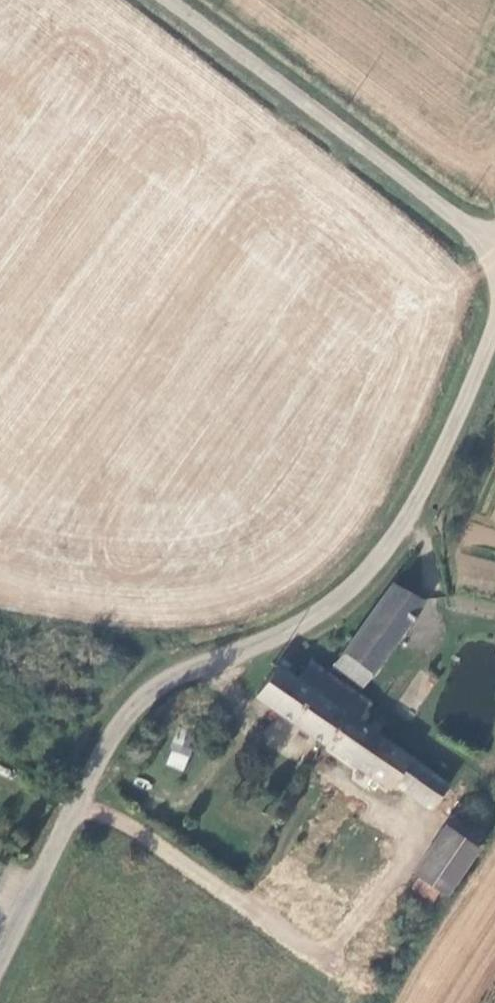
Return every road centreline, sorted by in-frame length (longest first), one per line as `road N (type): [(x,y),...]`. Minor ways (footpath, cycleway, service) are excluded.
road 1 (residential): [(0,962),(114,734),(168,679),(283,639),(379,567),(447,442),(494,314)]
road 2 (residential): [(494,248),(160,0)]

